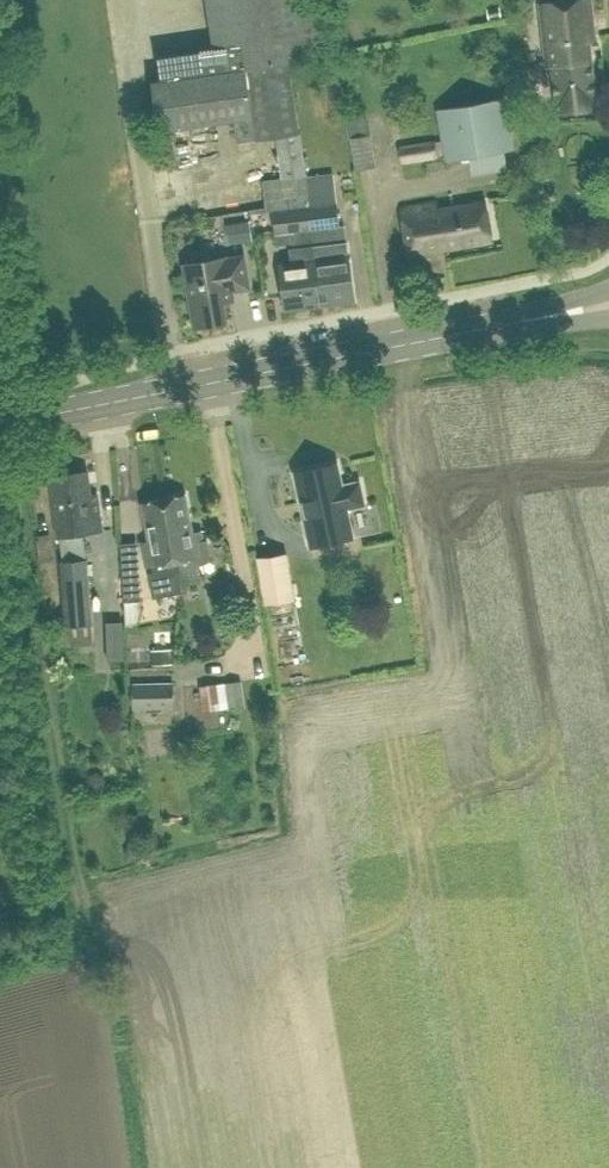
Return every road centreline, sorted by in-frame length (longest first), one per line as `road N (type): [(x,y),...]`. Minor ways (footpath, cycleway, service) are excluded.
road 1 (secondary): [(44,415),(526,320)]
road 2 (unclassified): [(0,157),(44,415)]

